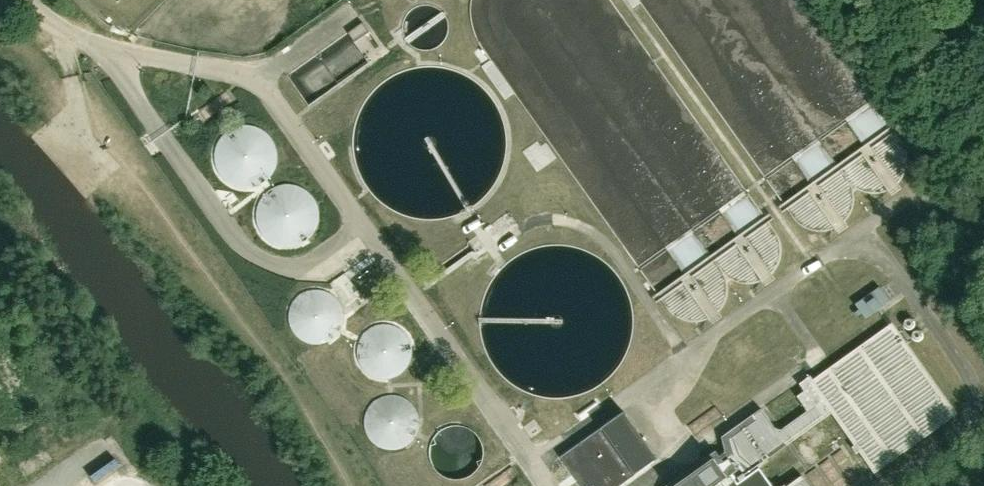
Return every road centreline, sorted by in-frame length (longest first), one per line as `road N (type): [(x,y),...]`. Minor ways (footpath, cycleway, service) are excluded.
road 1 (track): [(58,26),(81,145),(59,162)]

